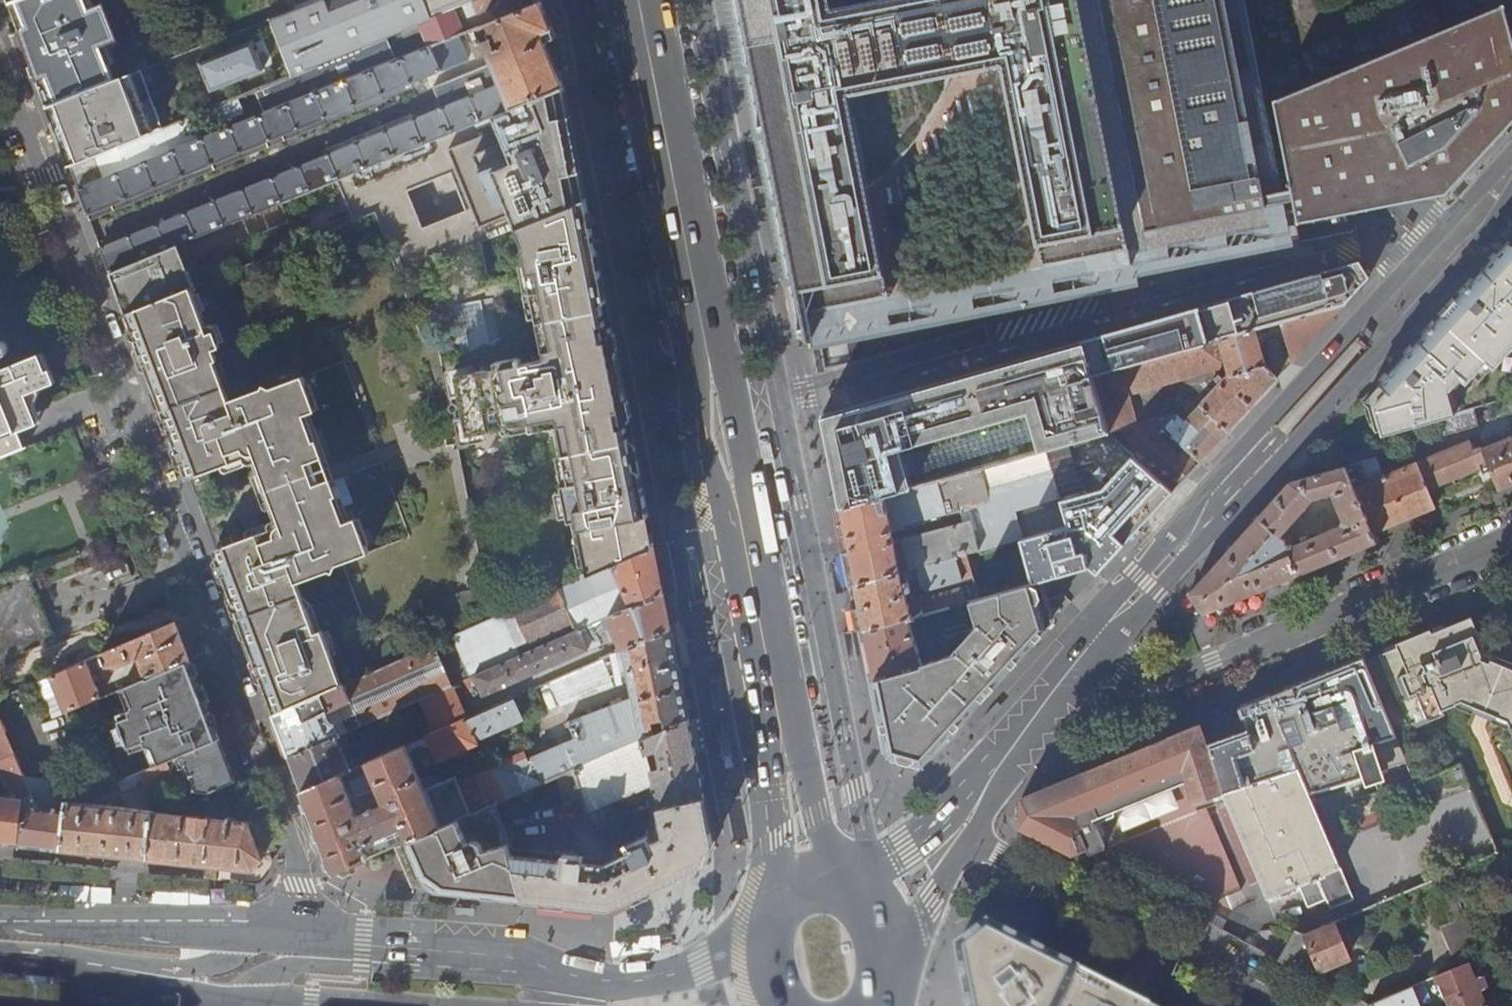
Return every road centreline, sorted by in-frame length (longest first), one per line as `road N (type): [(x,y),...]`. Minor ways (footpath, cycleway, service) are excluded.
road 1 (residential): [(299,940),(297,852),(0,57)]
road 2 (primary): [(622,0),(772,825),(770,912)]
road 3 (primary): [(855,876),(829,848),(816,813),(654,0)]
road 4 (secondary): [(1511,151),(1200,491),(1180,529),(1092,629)]
road 5 (secondary): [(1107,647),(1479,245),(1511,196)]
road 6 (residential): [(1107,647),(1123,666),(1165,681),(1511,535)]
road 7 (secondary): [(770,912),(701,966),(627,983),(423,951)]
road 8 (residential): [(969,840),(1294,1005)]
road 9 (secondary): [(1092,629),(919,833),(855,876)]
road 10 (secondary): [(0,962),(31,951),(192,969),(299,940)]
road 11 (secondary): [(299,940),(0,922)]
road 12 (secondary): [(969,840),(1004,780),(1107,647)]
road 13 (secondary): [(0,970),(225,1001)]
road 14 (secondary): [(423,951),(387,969),(288,966),(225,1001)]
road 15 (secondary): [(891,975),(969,840)]
road 16 (secondary): [(423,951),(299,940)]

